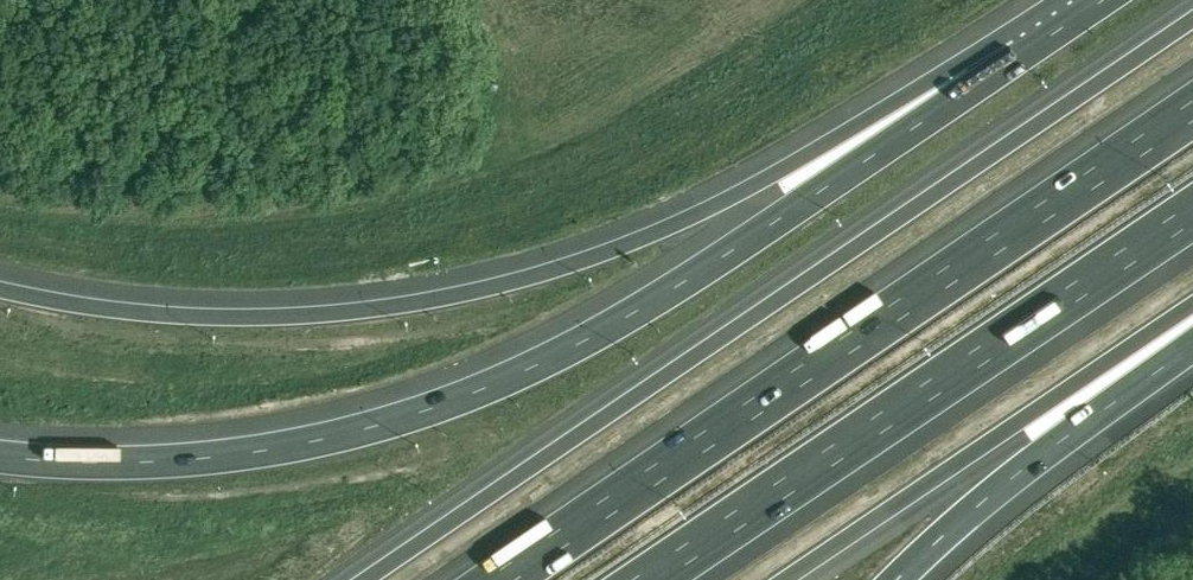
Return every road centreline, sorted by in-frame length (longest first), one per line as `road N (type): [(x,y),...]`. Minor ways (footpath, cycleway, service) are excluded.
road 1 (motorway): [(1020,56),(615,322),(461,397),(366,427),(216,457),(0,457)]
road 2 (motorway): [(1020,56),(706,212),(590,259),(411,306),(185,319),(0,288)]
road 3 (motorway): [(1192,18),(367,579)]
road 4 (motorway): [(1192,111),(501,579)]
road 5 (motorway): [(646,579),(1192,212)]
road 6 (motorway): [(783,579),(1192,307)]
road 7 (motorway): [(896,579),(999,489),(1192,345)]

